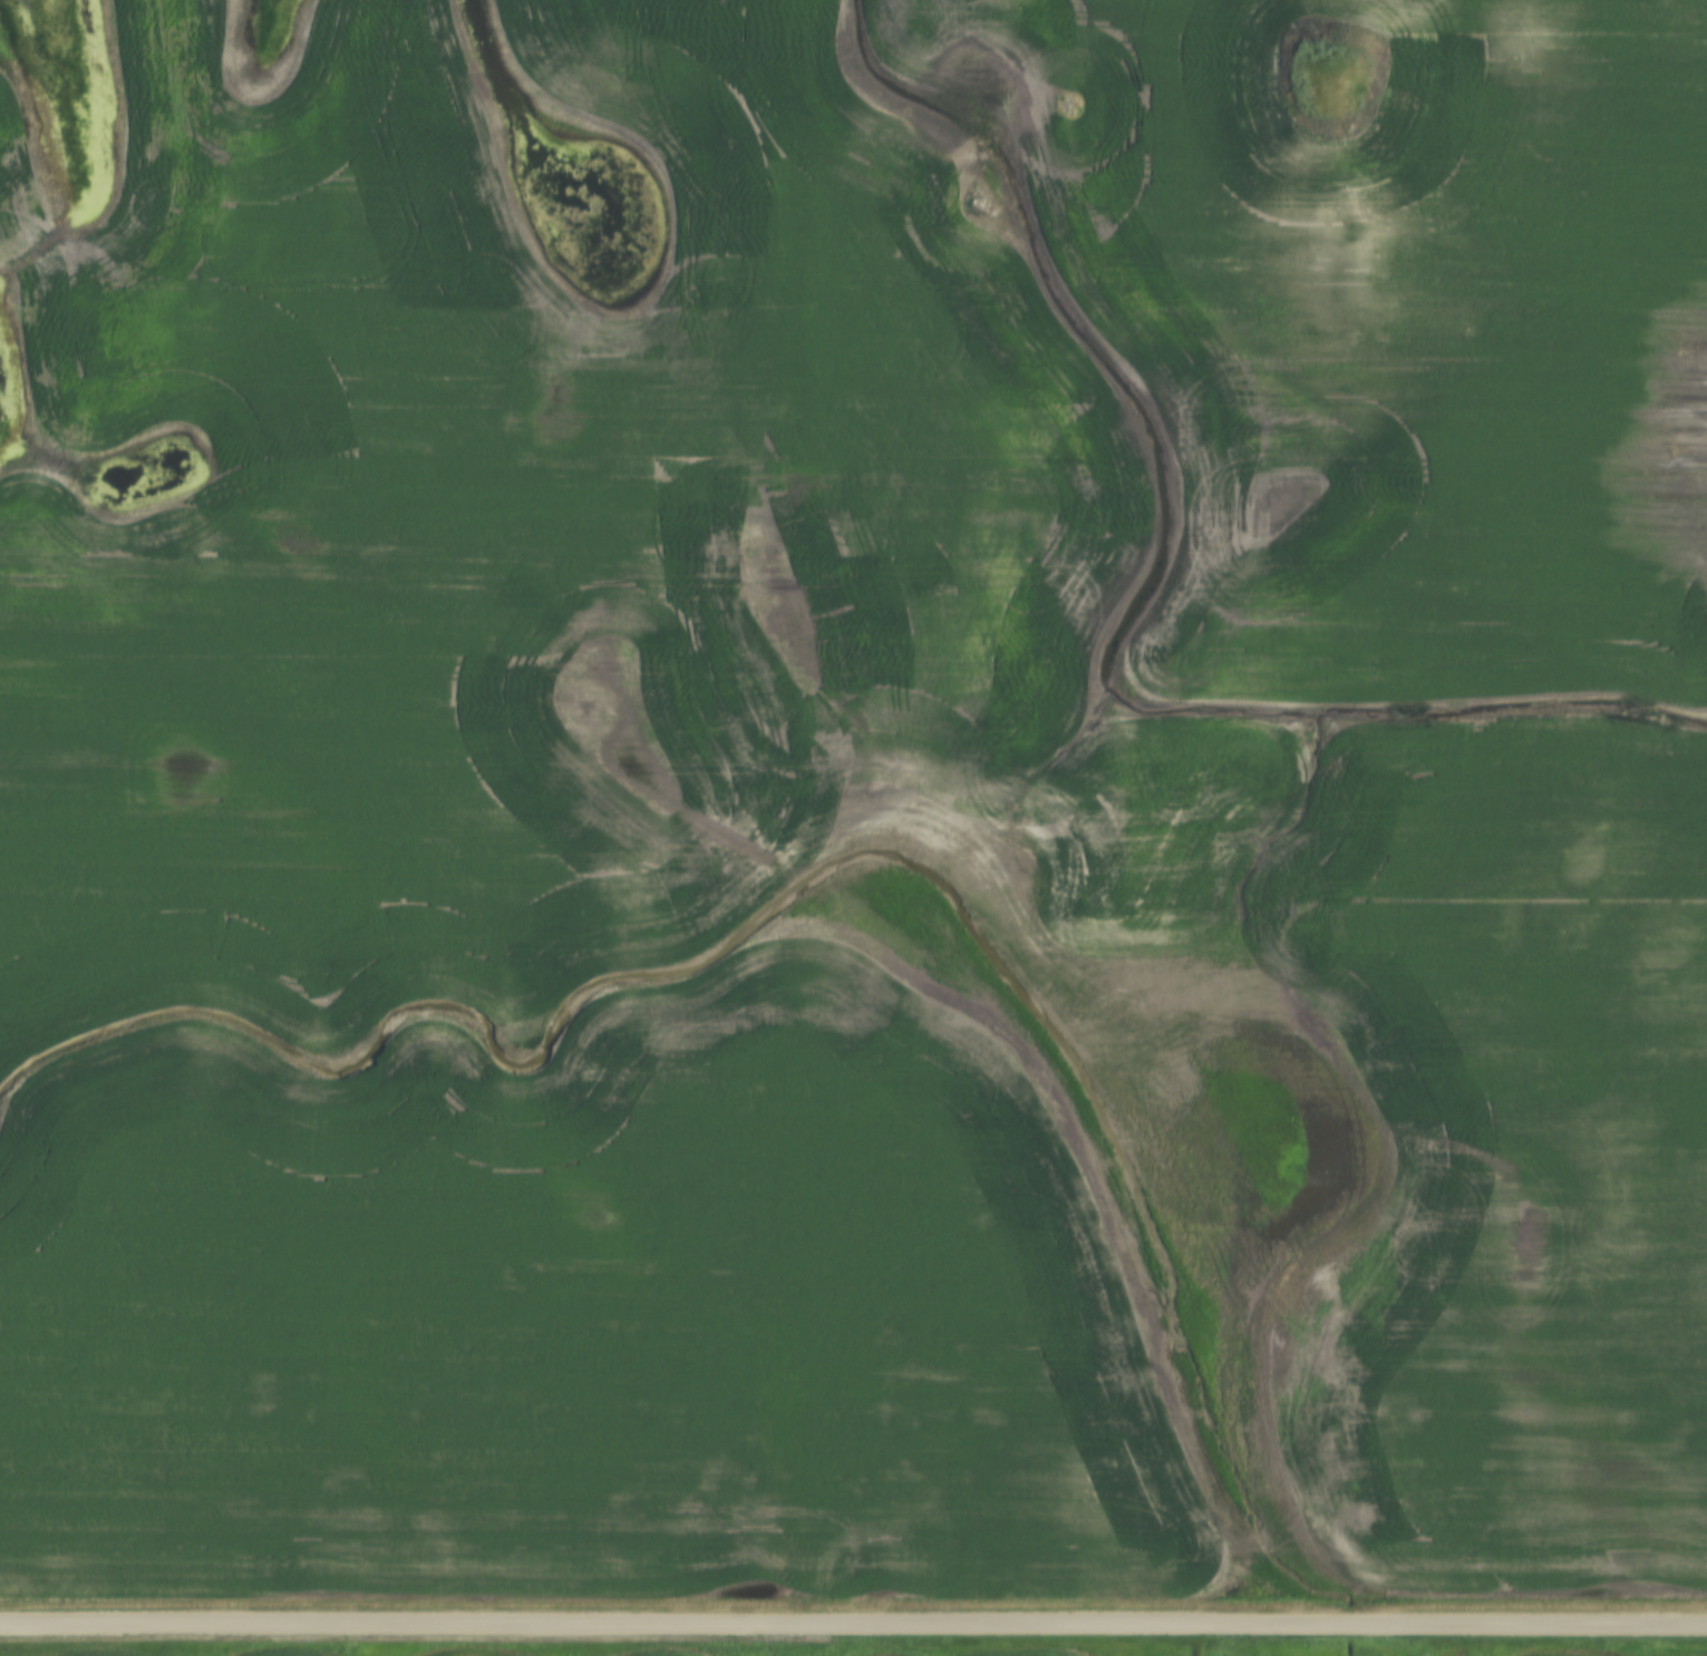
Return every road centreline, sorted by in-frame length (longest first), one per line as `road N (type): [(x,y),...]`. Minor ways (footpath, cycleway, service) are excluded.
road 1 (tertiary): [(1706,1625),(0,1626)]

